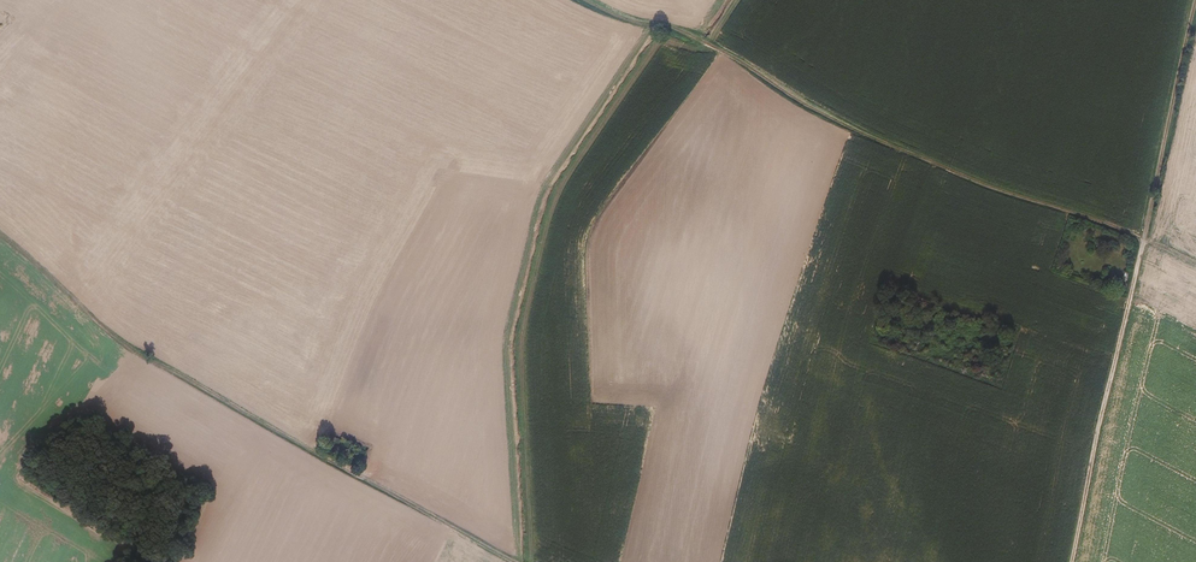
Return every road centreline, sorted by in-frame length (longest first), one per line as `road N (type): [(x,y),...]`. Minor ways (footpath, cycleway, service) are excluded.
road 1 (track): [(592,0),(704,40),(833,118),(1195,265)]
road 2 (track): [(0,233),(112,337),(519,561)]
road 3 (track): [(1195,0),(1075,561)]

